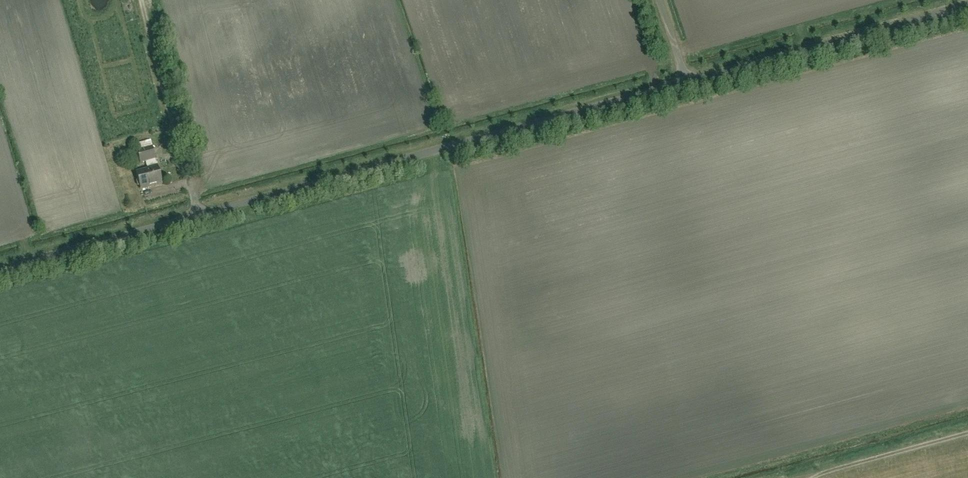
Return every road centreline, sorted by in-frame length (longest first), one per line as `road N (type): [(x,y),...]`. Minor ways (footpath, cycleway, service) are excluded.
road 1 (residential): [(0,266),(684,80)]
road 2 (residential): [(684,80),(967,4)]
road 3 (track): [(199,209),(143,0)]

